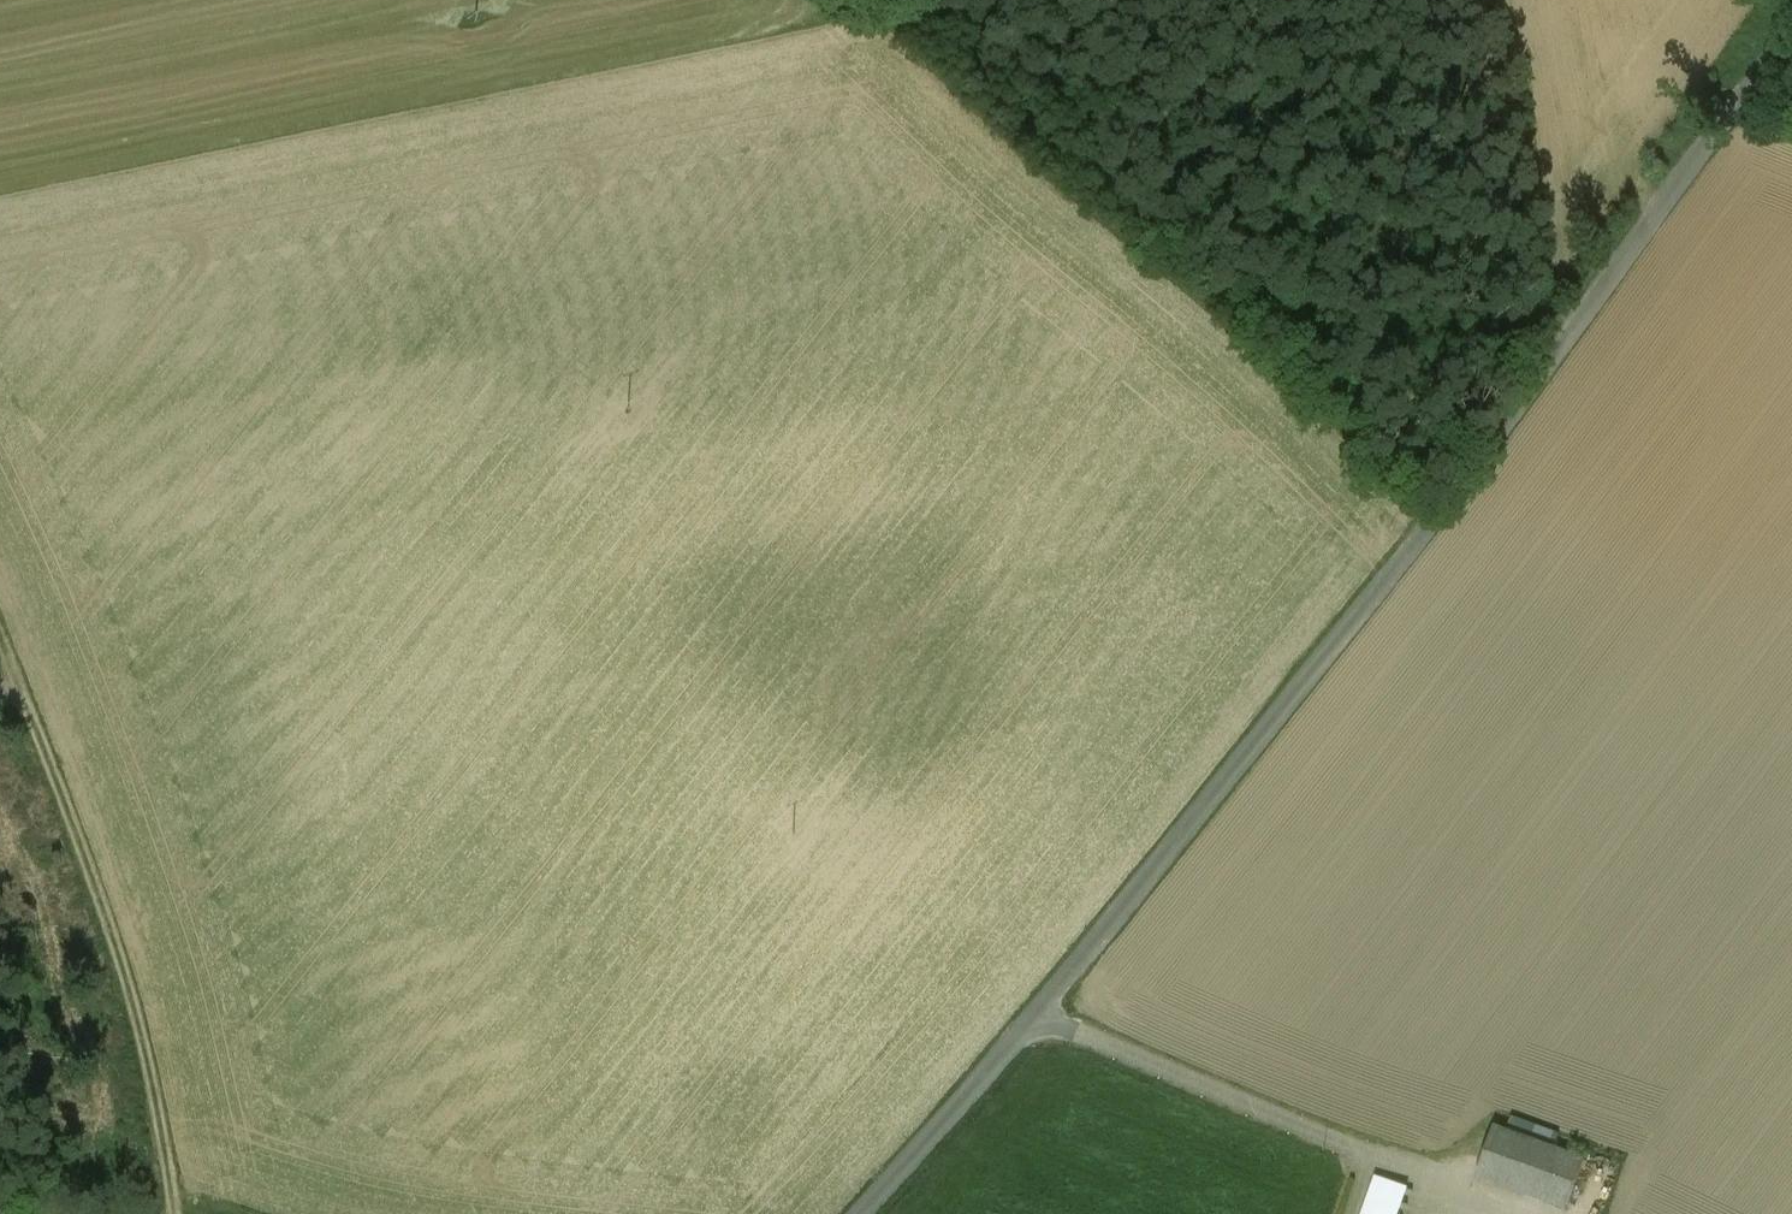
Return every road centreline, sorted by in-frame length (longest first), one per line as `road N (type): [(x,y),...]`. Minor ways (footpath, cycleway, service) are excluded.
road 1 (unclassified): [(1791,30),(1351,636),(1041,1020),(859,1213)]
road 2 (track): [(173,1213),(103,927)]

